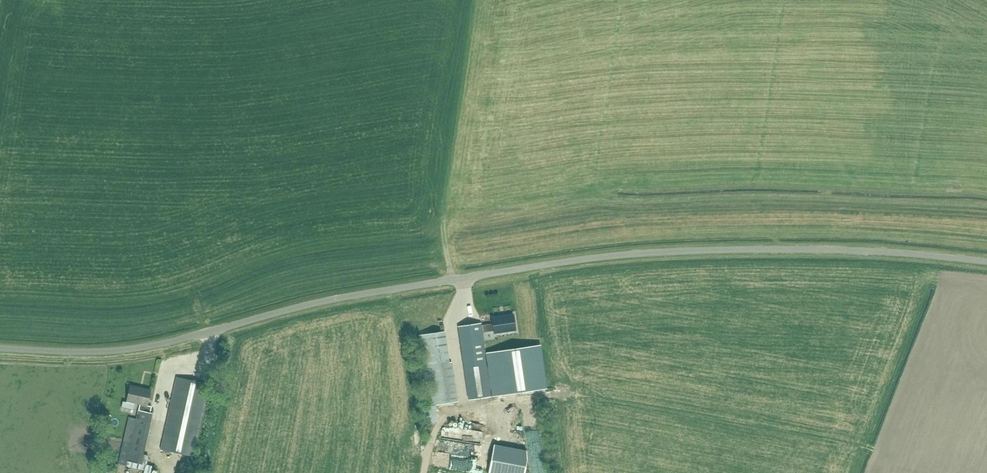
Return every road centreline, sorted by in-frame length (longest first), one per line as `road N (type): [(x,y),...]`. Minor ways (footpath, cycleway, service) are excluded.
road 1 (unclassified): [(986,264),(787,251),(624,255),(330,302),(111,353),(0,349)]

